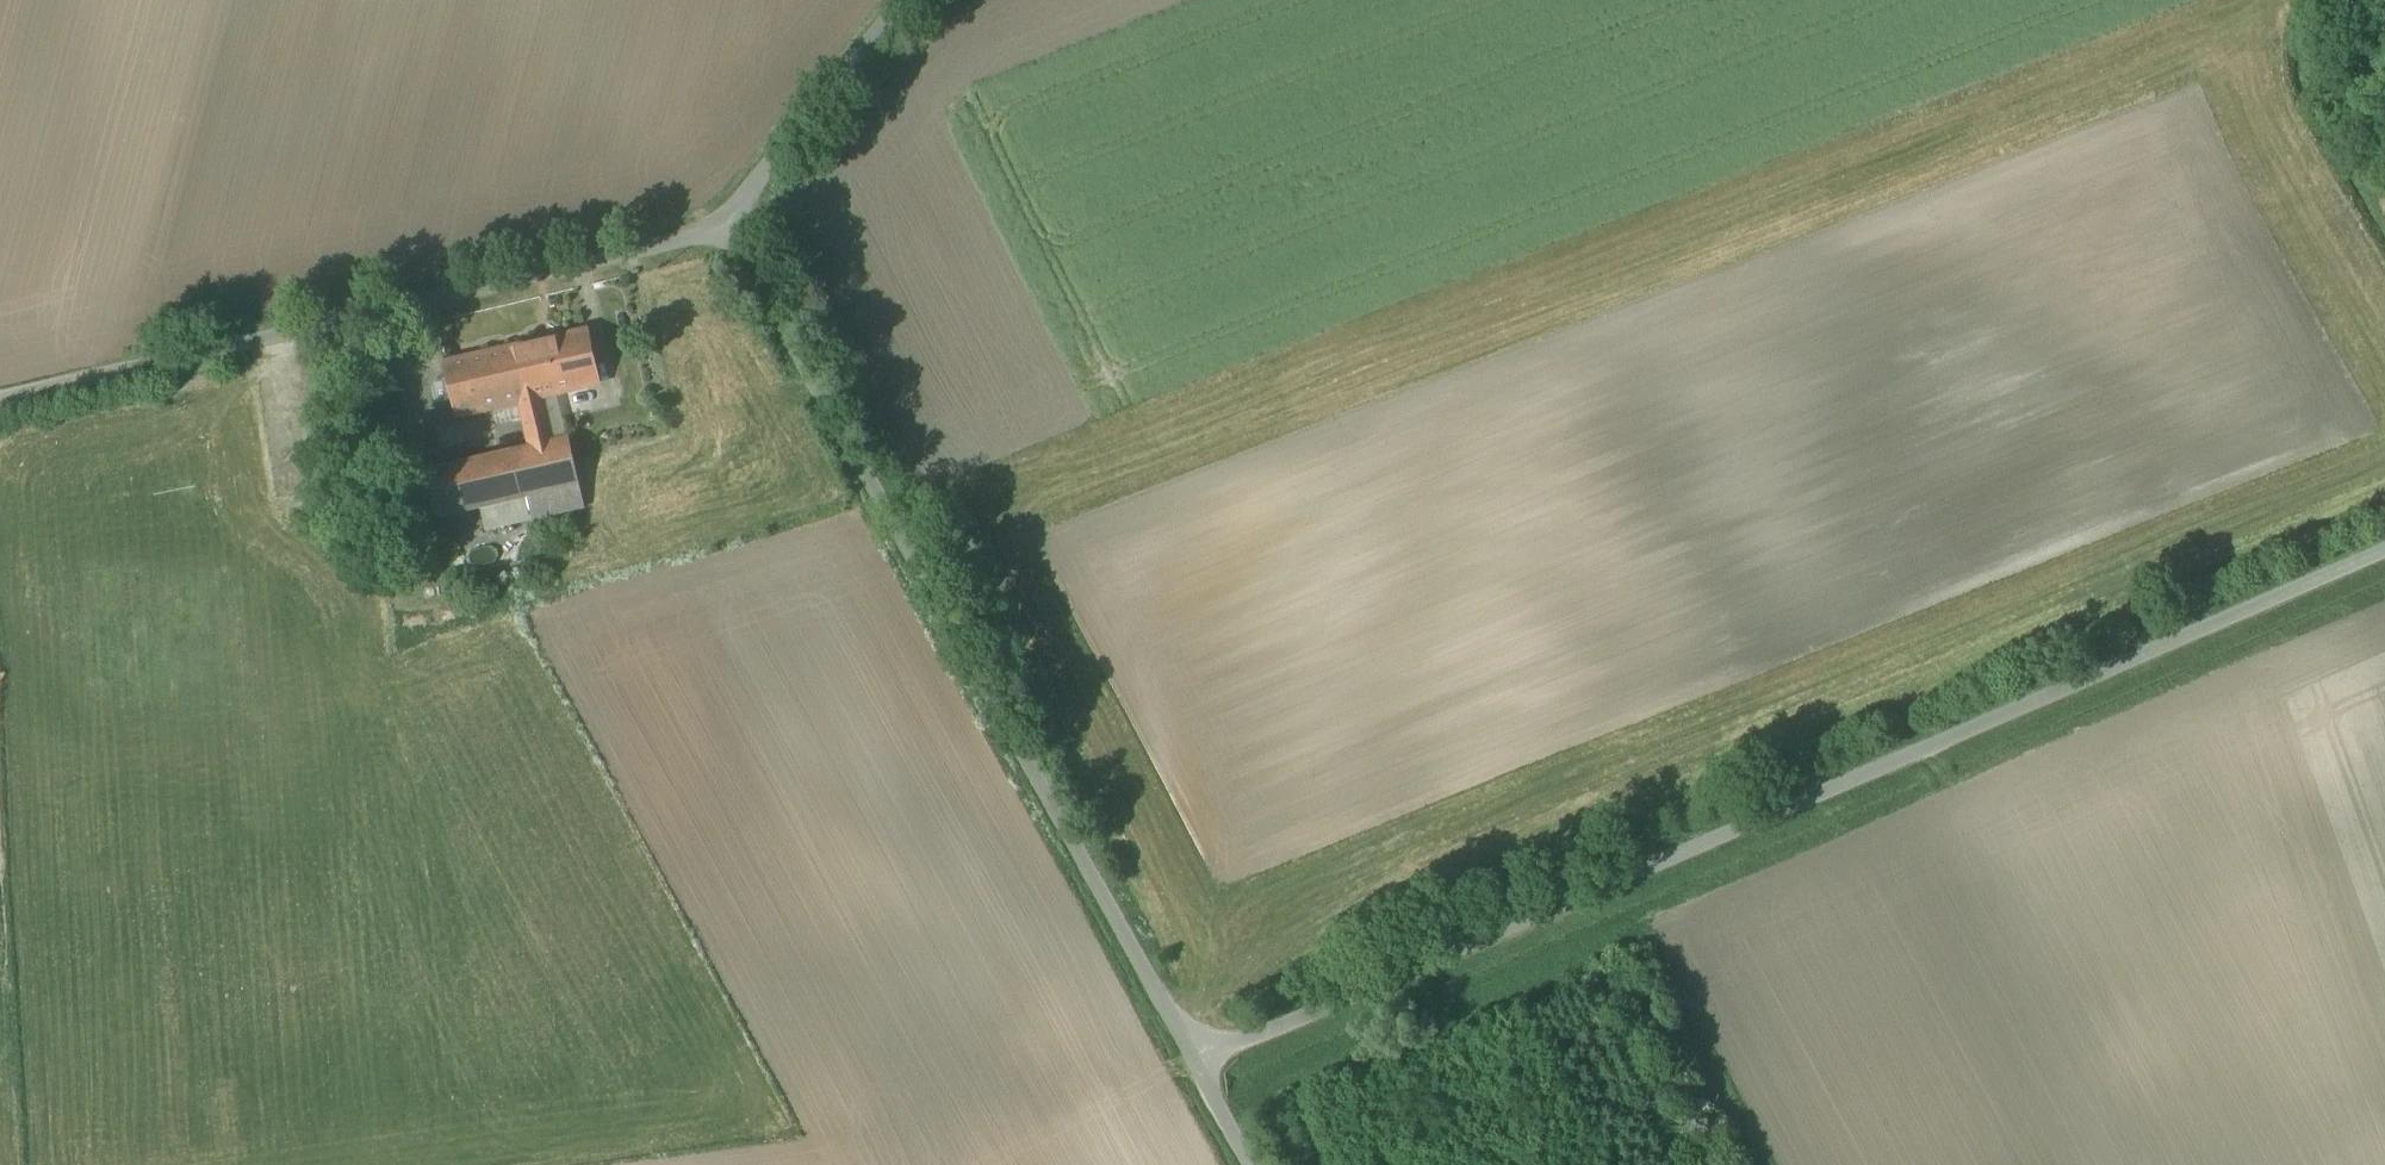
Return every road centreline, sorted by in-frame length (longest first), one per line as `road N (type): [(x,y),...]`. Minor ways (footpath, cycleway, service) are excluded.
road 1 (unclassified): [(2384,543),(1197,1044)]
road 2 (unclassified): [(1197,1044),(728,213)]
road 3 (unclassified): [(728,213),(632,251),(0,394)]
road 4 (unclassified): [(728,213),(911,0)]
road 5 (unclassified): [(1260,1164),(1197,1044)]

